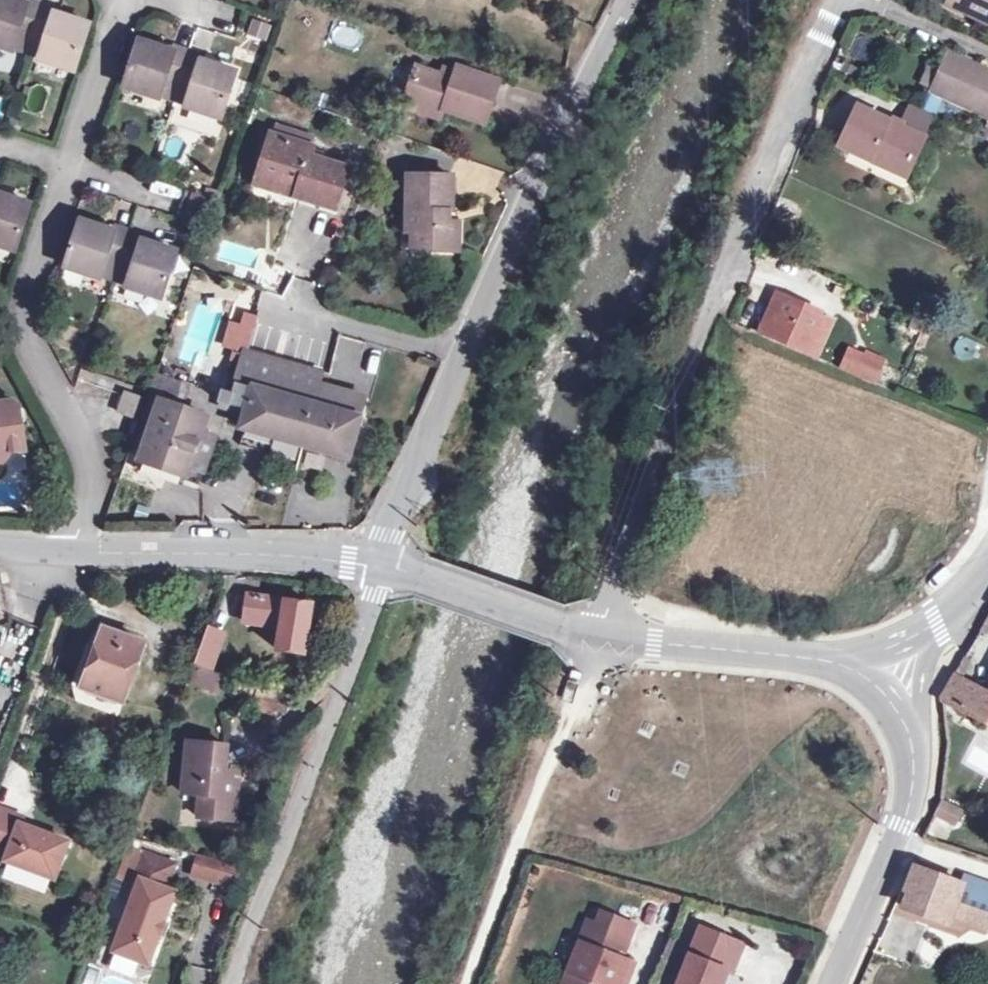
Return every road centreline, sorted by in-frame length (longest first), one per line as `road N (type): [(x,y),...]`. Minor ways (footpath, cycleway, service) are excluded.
road 1 (residential): [(600,637),(636,511),(835,0)]
road 2 (unclassified): [(378,561),(576,103),(629,0)]
road 3 (residential): [(68,551),(93,481),(56,381),(16,313),(73,171),(125,0)]
road 4 (residential): [(230,983),(376,586),(378,561)]
road 5 (track): [(600,637),(468,983)]
road 6 (unclassified): [(378,561),(68,551)]
road 7 (unclassified): [(840,662),(600,637)]
road 8 (unclassified): [(600,637),(378,561)]
road 9 (residential): [(828,983),(892,838)]

